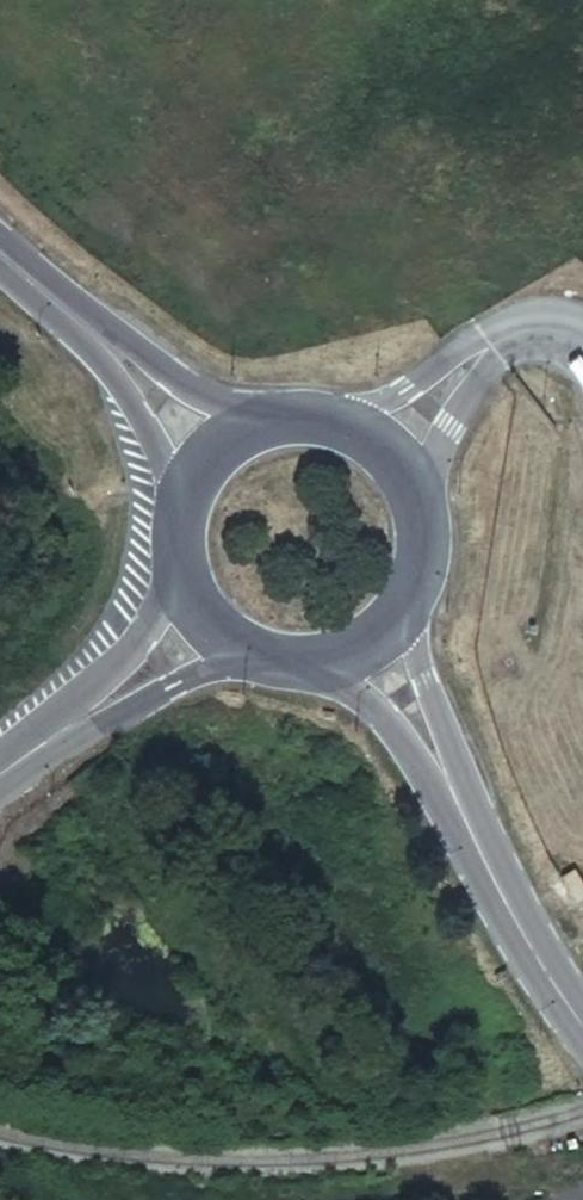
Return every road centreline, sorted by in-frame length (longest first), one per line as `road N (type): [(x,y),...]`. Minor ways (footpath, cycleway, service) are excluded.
road 1 (unclassified): [(371,642),(494,881),(582,1024)]
road 2 (unclassified): [(371,642),(412,595),(421,565),(423,534),(404,475),(352,431),(317,421),(280,421),(215,455)]
road 3 (unclassified): [(215,455),(0,251)]
road 4 (unclassified): [(0,775),(208,622)]
road 5 (unclassified): [(215,455),(193,484),(179,556),(208,622)]
road 6 (unclassified): [(208,622),(268,660),(304,664),(371,642)]

